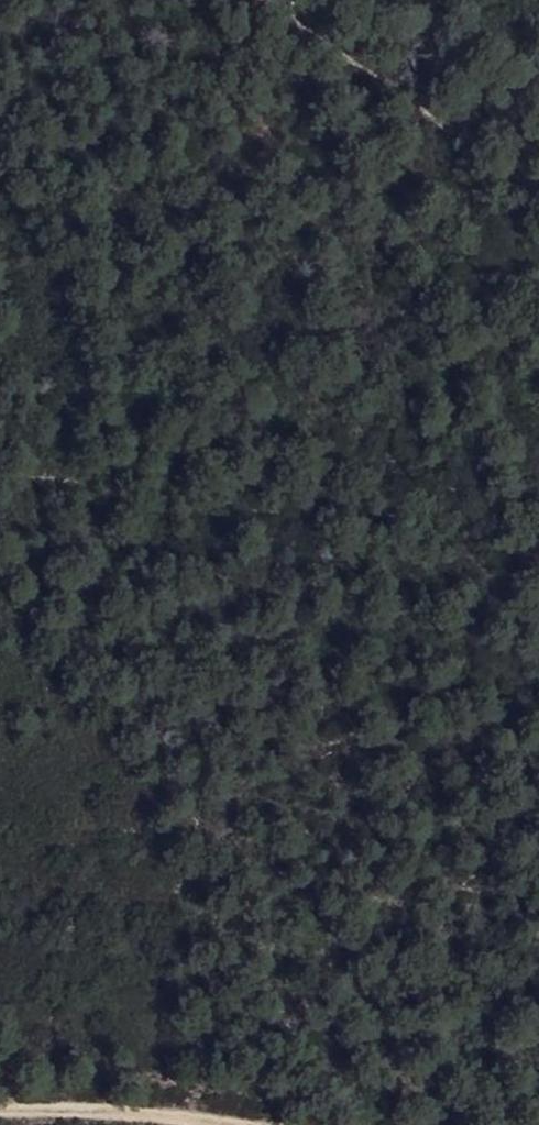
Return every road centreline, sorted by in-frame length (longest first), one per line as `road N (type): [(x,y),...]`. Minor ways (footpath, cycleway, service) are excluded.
road 1 (track): [(232,1124),(0,1111)]

